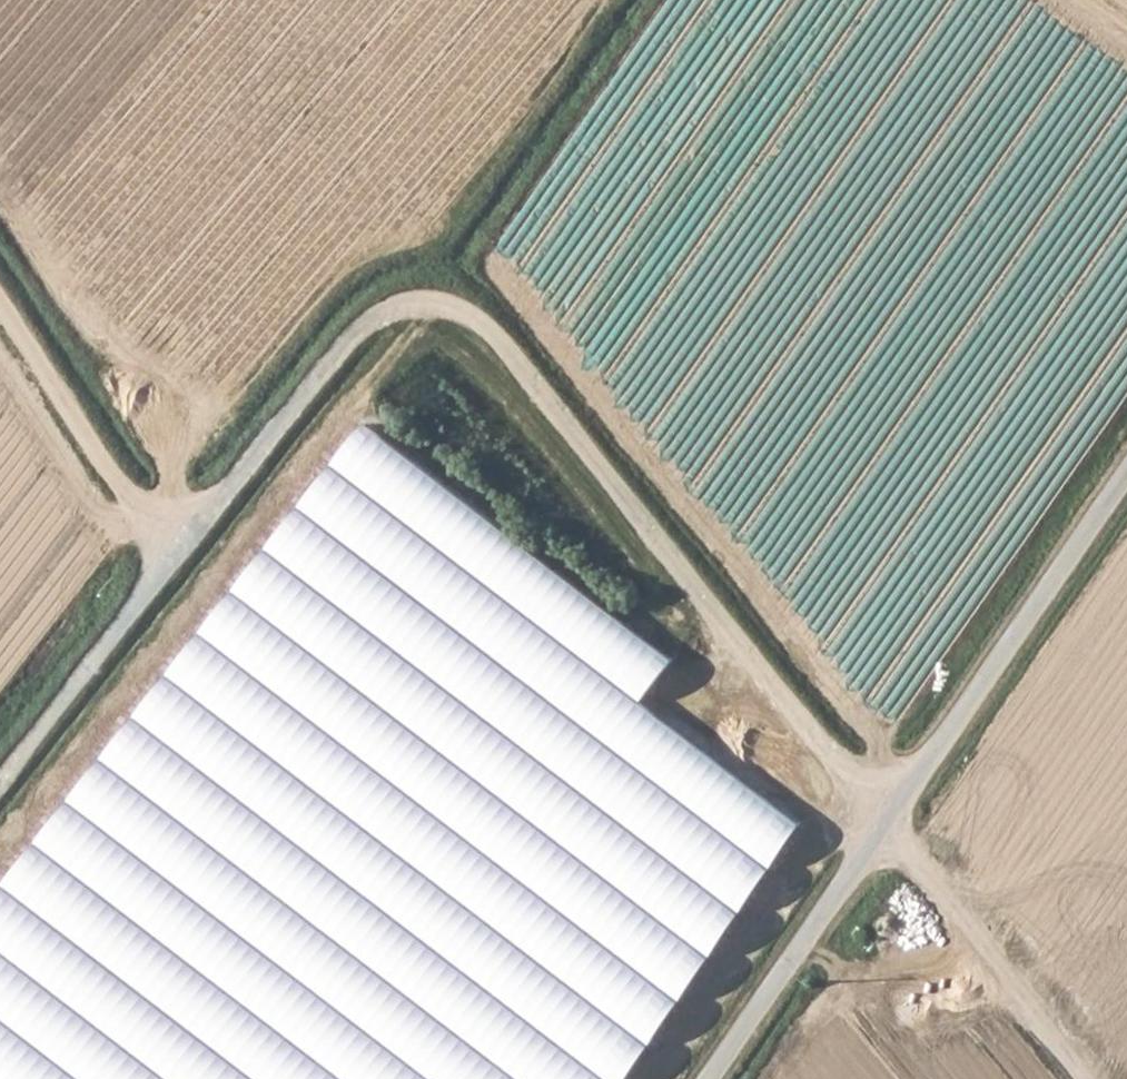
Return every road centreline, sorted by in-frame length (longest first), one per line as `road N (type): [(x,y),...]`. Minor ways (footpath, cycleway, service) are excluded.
road 1 (unclassified): [(708,1078),(1126,471)]
road 2 (track): [(184,545),(131,491),(0,297)]

